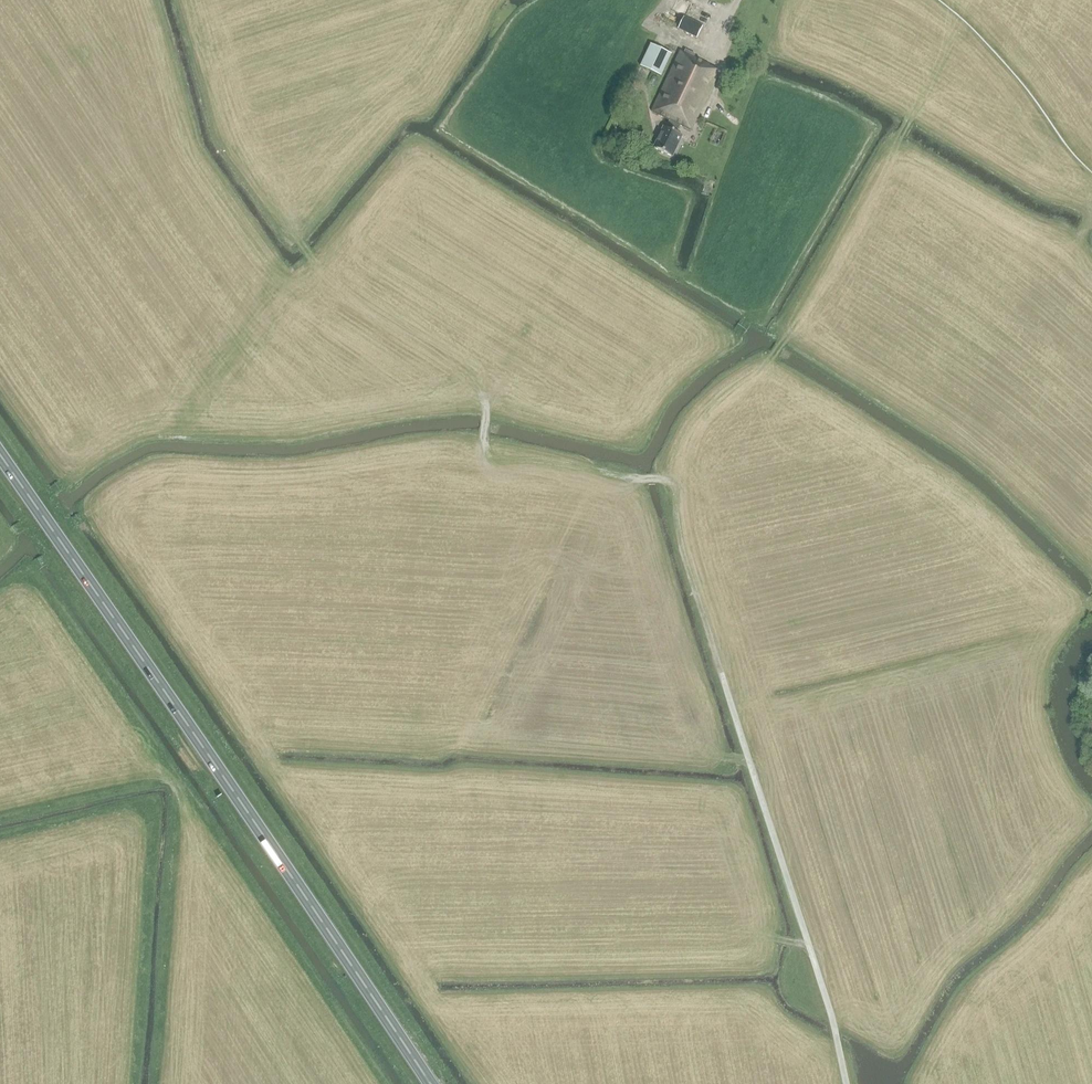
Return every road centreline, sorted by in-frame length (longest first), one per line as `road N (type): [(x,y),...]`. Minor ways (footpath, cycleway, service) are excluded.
road 1 (trunk): [(431,1083),(0,456)]
road 2 (track): [(722,675),(846,1083)]

